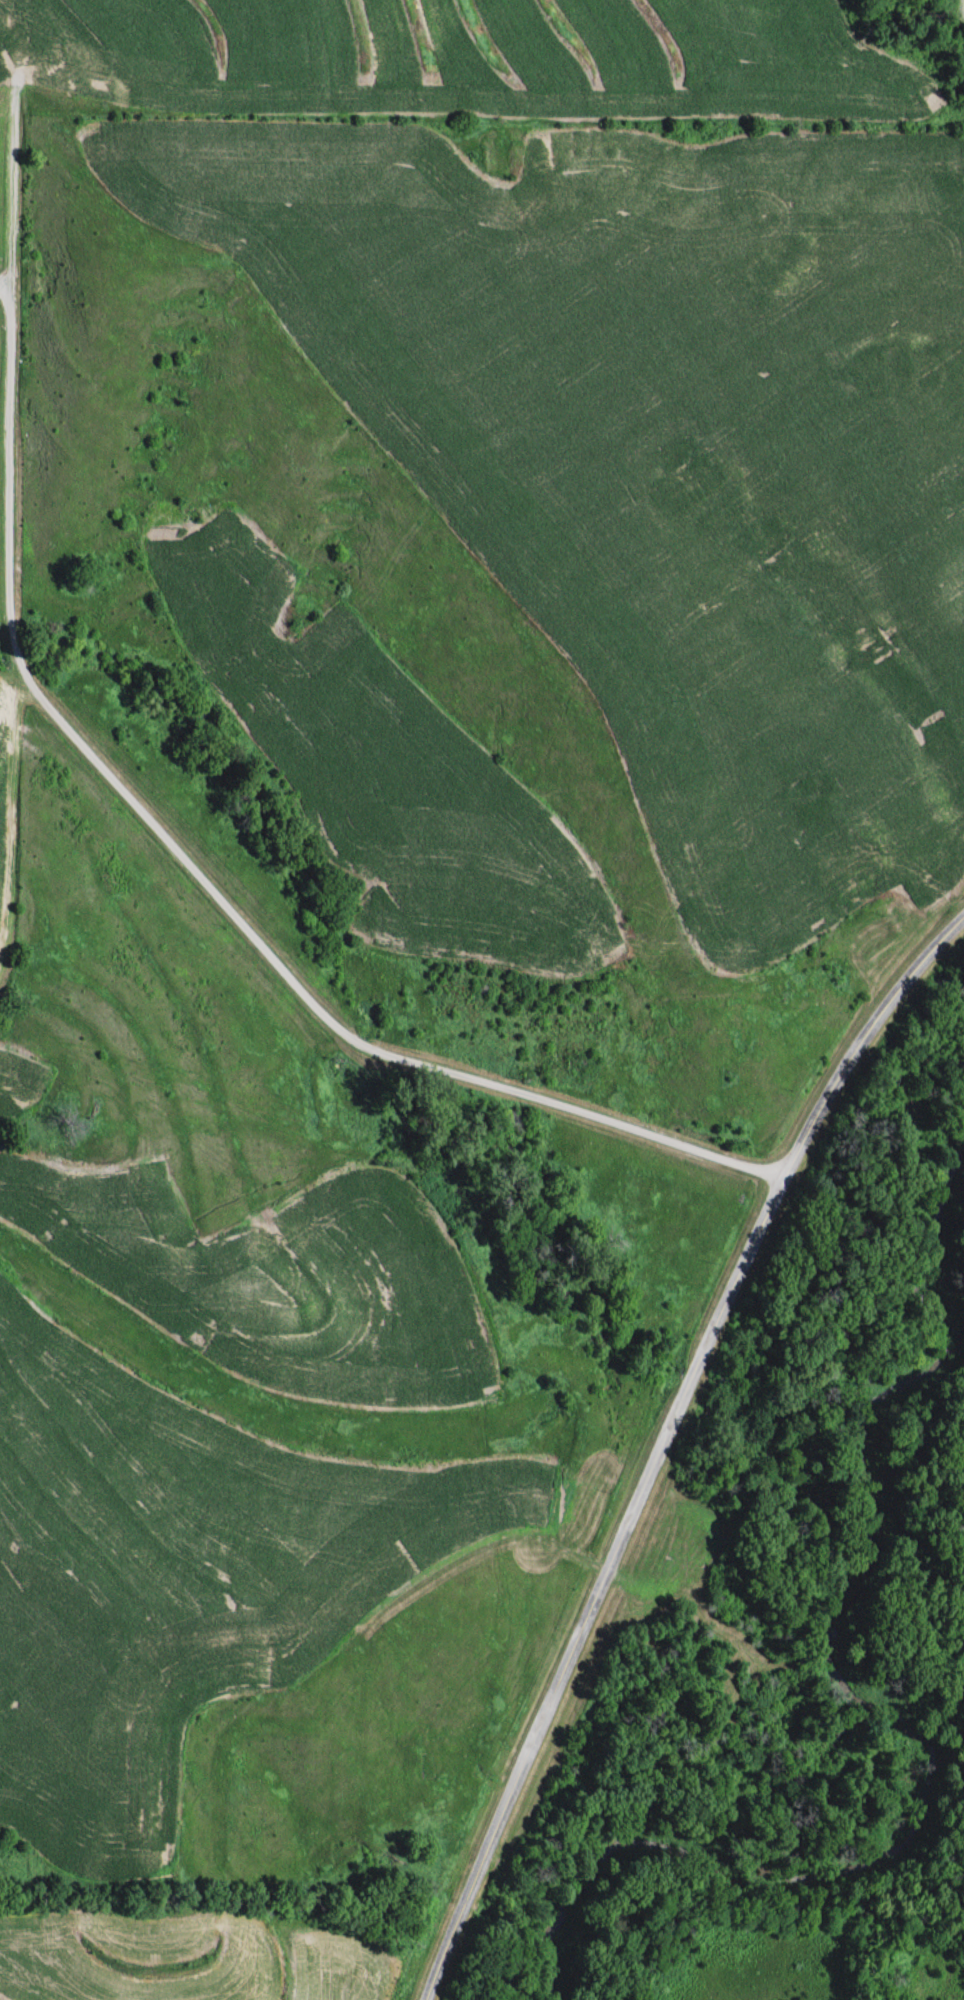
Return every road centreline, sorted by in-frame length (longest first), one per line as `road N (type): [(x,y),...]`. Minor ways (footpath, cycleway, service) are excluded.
road 1 (tertiary): [(420,1999),(756,1226),(862,1026),(963,908)]

